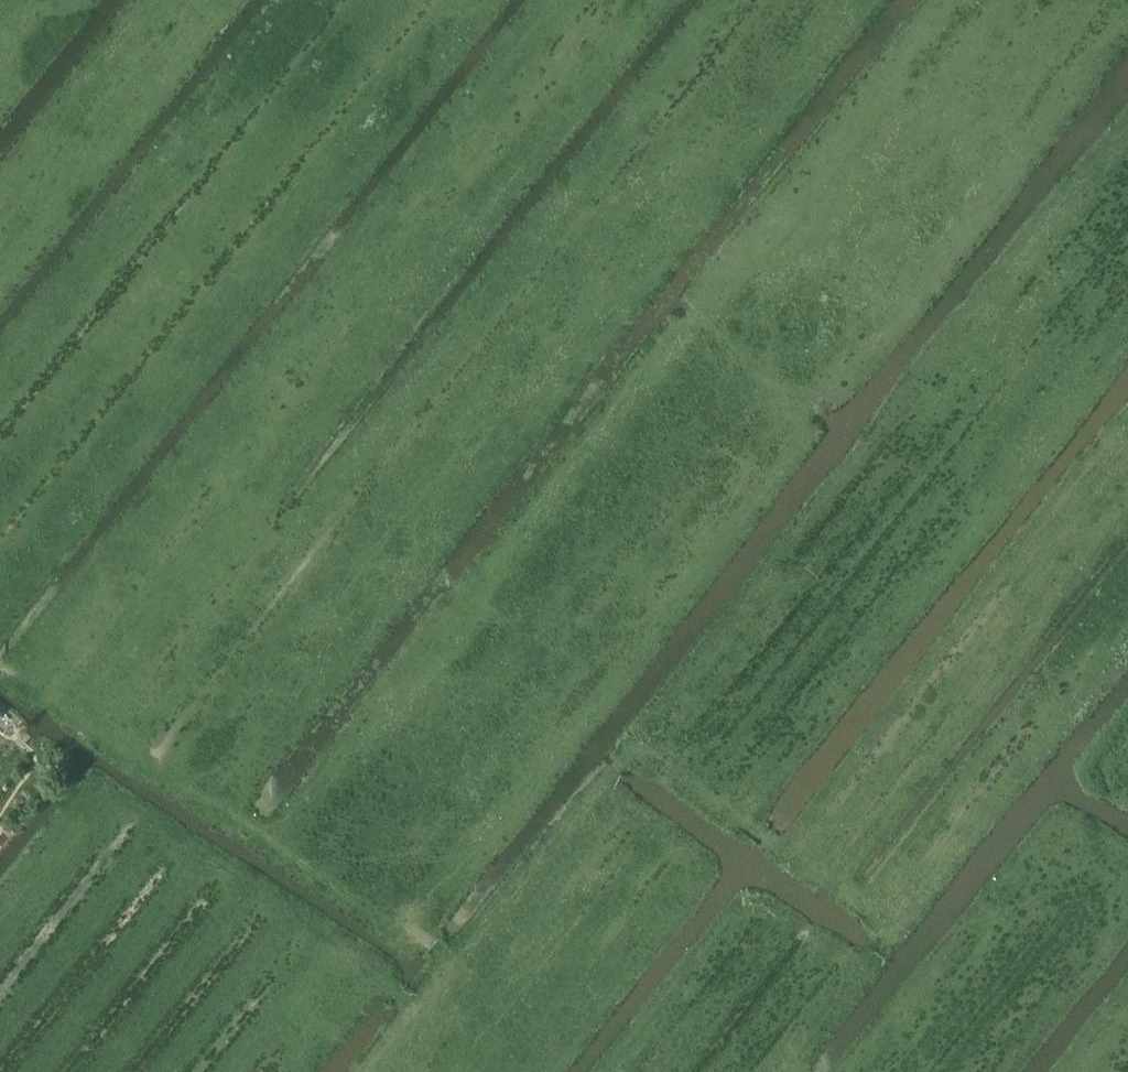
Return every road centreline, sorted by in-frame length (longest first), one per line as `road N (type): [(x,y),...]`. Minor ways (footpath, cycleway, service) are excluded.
road 1 (track): [(450,957),(640,746),(894,935),(791,1071)]
road 2 (track): [(378,1071),(440,994),(450,957),(0,665)]

